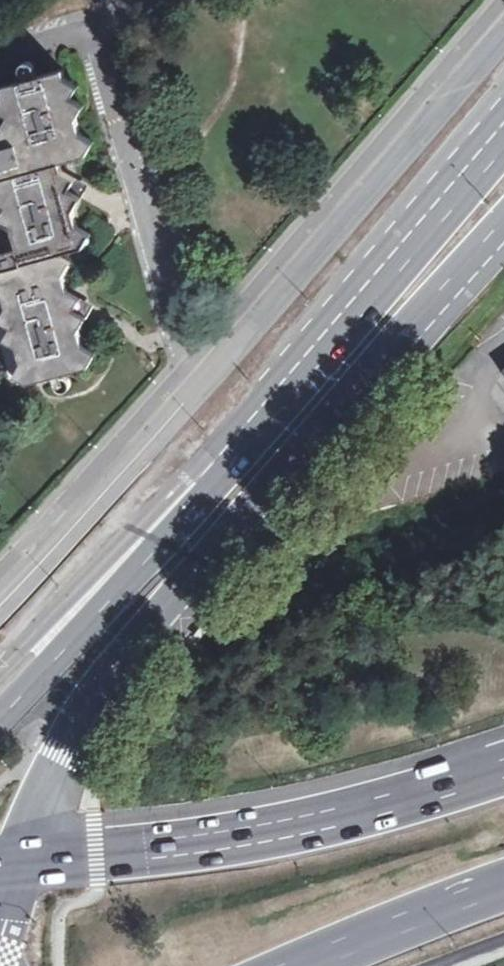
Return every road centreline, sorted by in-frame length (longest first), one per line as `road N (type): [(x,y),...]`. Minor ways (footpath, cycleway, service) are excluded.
road 1 (primary): [(22,864),(79,720),(503,231)]
road 2 (primary): [(503,136),(0,711)]
road 3 (tertiary): [(0,598),(204,377),(503,27)]
road 4 (primary): [(298,829),(22,864)]
road 5 (motorway): [(303,965),(503,884)]
road 6 (motorway): [(503,770),(298,829)]

